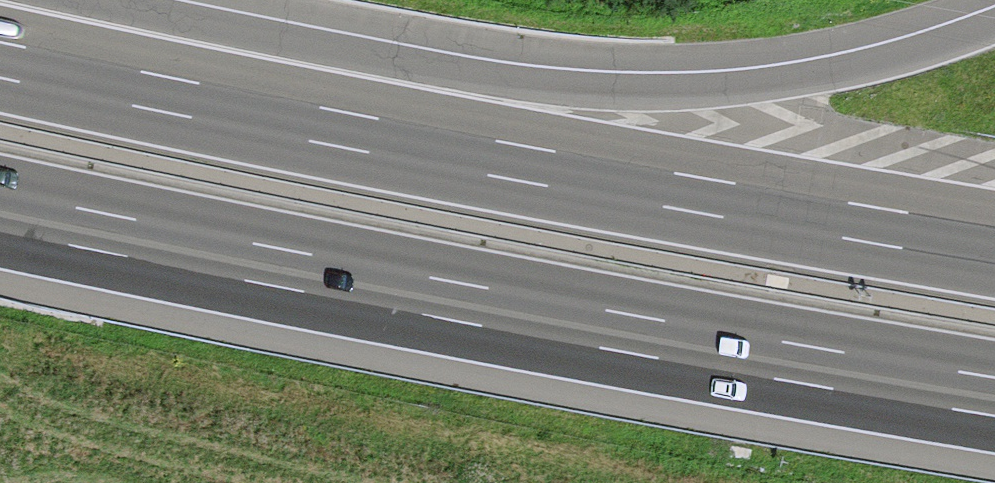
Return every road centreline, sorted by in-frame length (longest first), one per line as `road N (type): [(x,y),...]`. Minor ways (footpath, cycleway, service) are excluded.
road 1 (motorway): [(0,211),(994,396)]
road 2 (motorway): [(994,26),(805,78),(401,139)]
road 3 (motorway): [(994,244),(401,139)]
road 4 (motorway): [(401,139),(0,58)]

